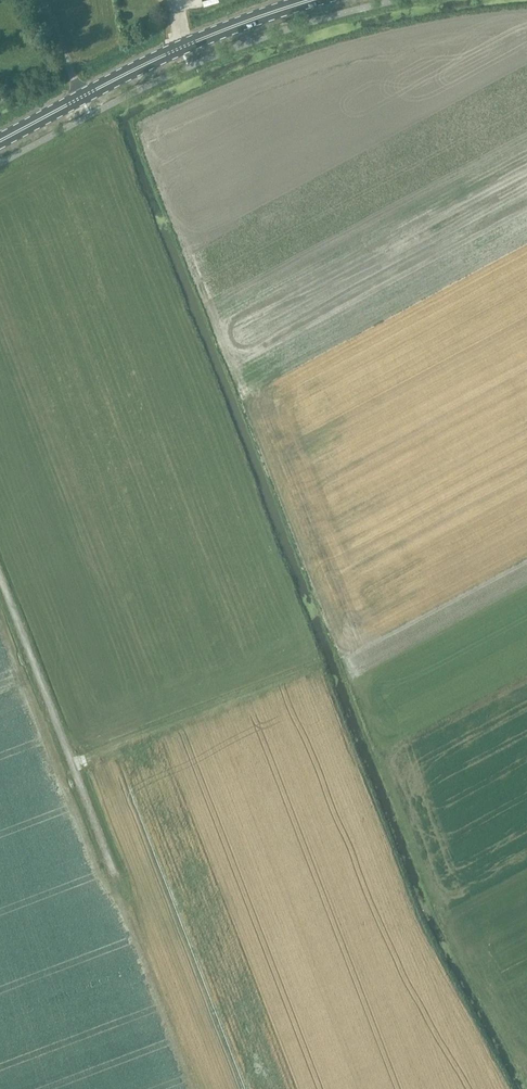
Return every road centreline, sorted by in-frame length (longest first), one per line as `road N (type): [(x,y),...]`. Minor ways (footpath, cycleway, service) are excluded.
road 1 (tertiary): [(0,138),(178,48),(306,0)]

